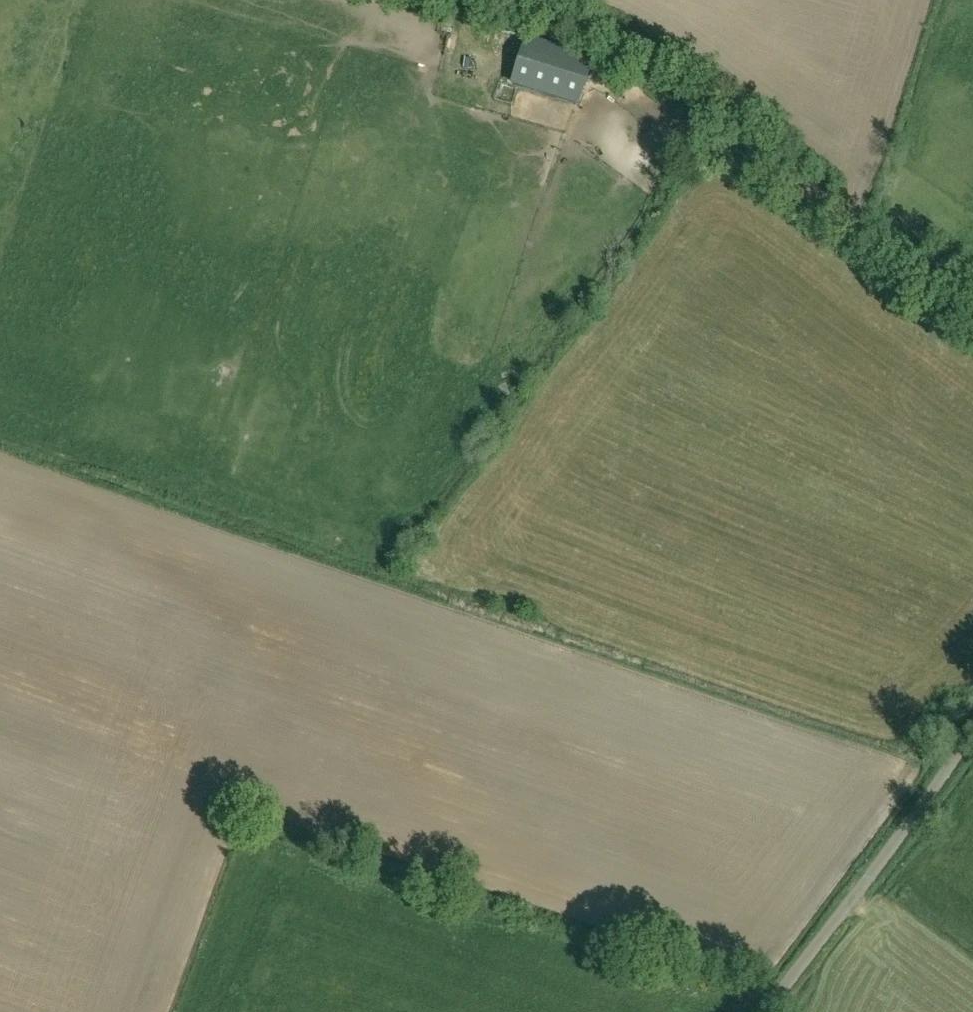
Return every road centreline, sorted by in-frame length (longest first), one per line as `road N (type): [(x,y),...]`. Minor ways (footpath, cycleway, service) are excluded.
road 1 (track): [(972,321),(568,37),(433,0)]
road 2 (unclassified): [(763,1011),(972,731)]

